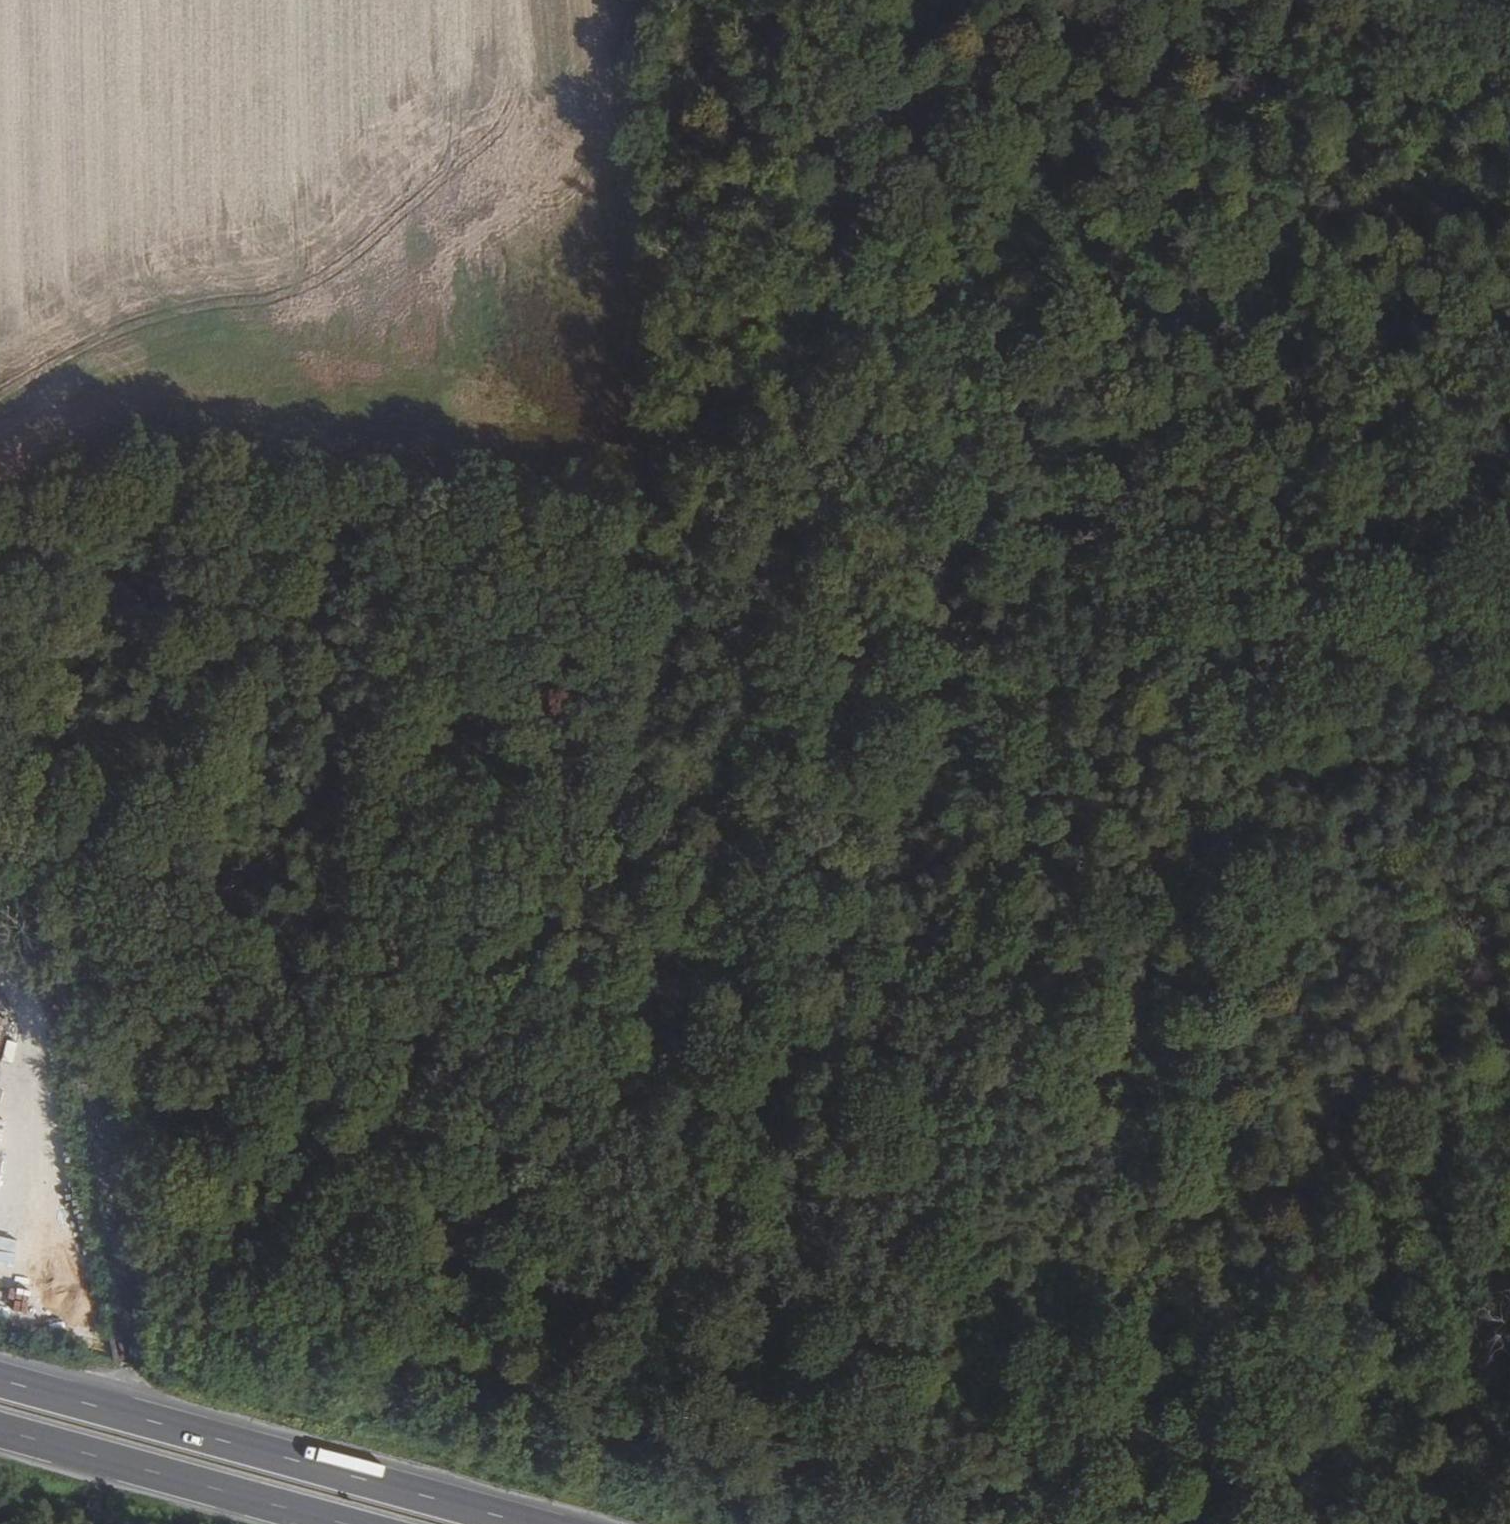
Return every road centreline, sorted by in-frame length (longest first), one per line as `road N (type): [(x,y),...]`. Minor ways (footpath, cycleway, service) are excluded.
road 1 (trunk): [(515,1523),(0,1382)]
road 2 (trunk): [(0,1434),(327,1523)]
road 3 (unclassified): [(119,1205),(94,1088),(60,1021),(0,964)]

